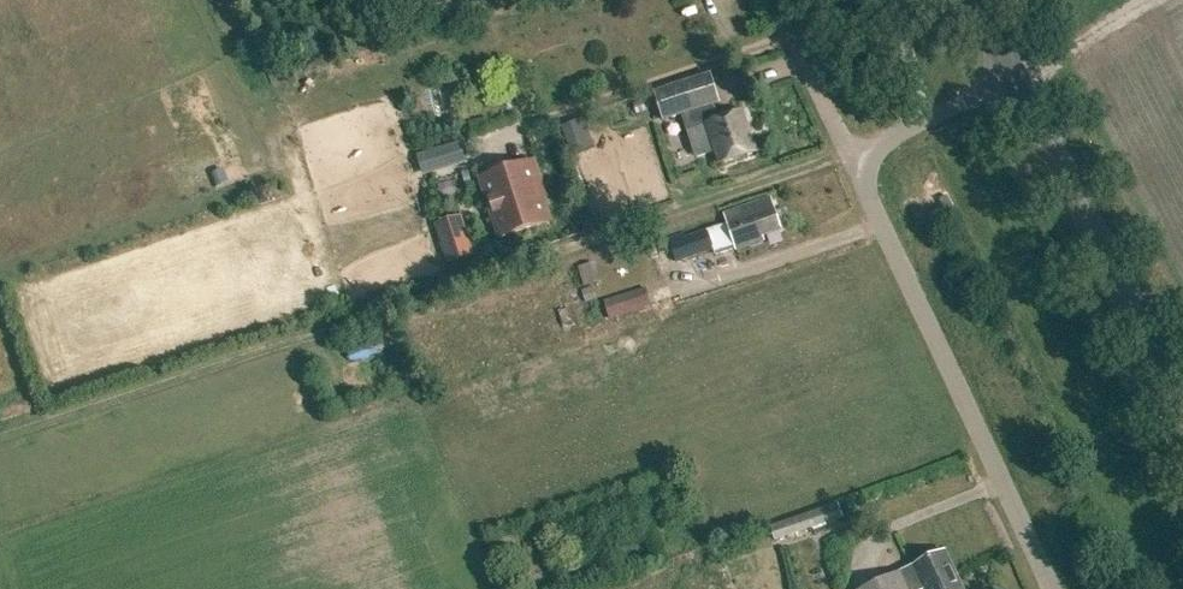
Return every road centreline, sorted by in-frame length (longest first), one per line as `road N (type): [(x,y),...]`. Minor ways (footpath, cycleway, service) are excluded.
road 1 (track): [(0,433),(848,152)]
road 2 (unclassified): [(1052,588),(851,159),(1016,77)]
road 3 (tertiary): [(1182,400),(1016,77)]
road 4 (track): [(848,152),(778,0)]

